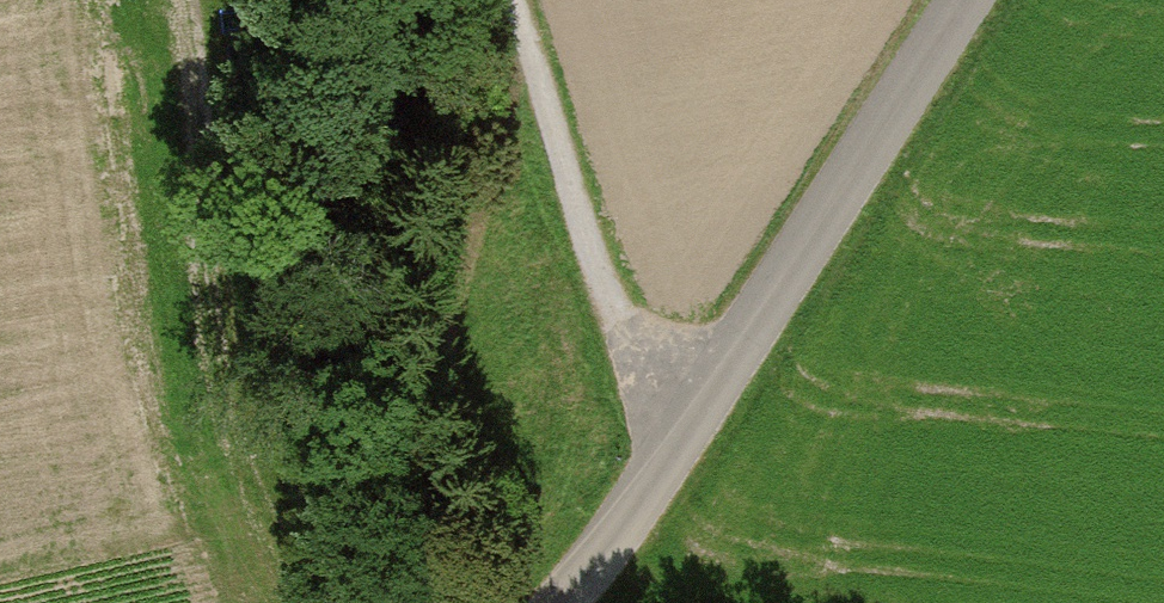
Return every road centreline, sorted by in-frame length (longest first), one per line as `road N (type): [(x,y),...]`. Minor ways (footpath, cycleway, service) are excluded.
road 1 (unclassified): [(965,0),(619,530),(560,602)]
road 2 (track): [(330,602),(310,580),(263,478),(222,304),(187,0)]
road 3 (track): [(511,0),(562,179),(636,359),(693,415)]

